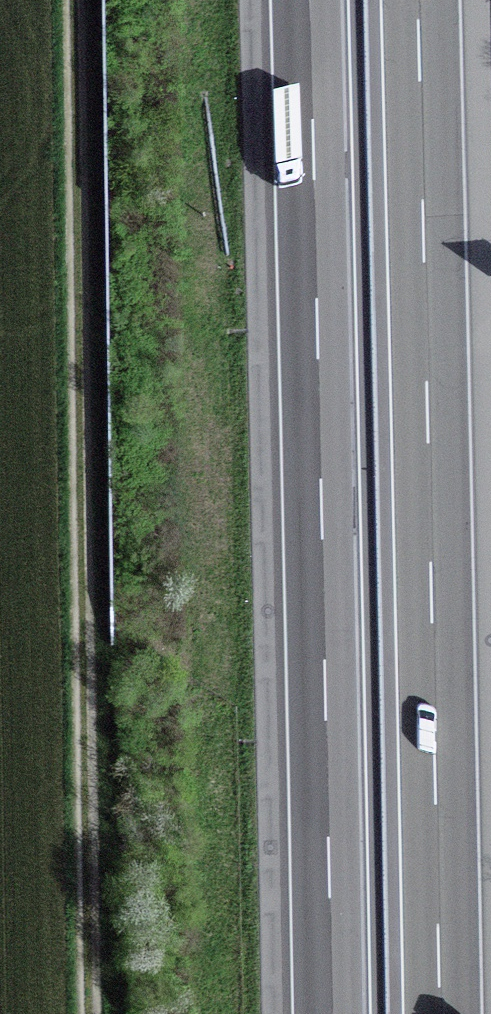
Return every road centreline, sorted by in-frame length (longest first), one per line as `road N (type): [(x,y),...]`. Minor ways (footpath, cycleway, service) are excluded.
road 1 (motorway): [(309,0),(331,1013)]
road 2 (motorway): [(440,1013),(418,0)]

